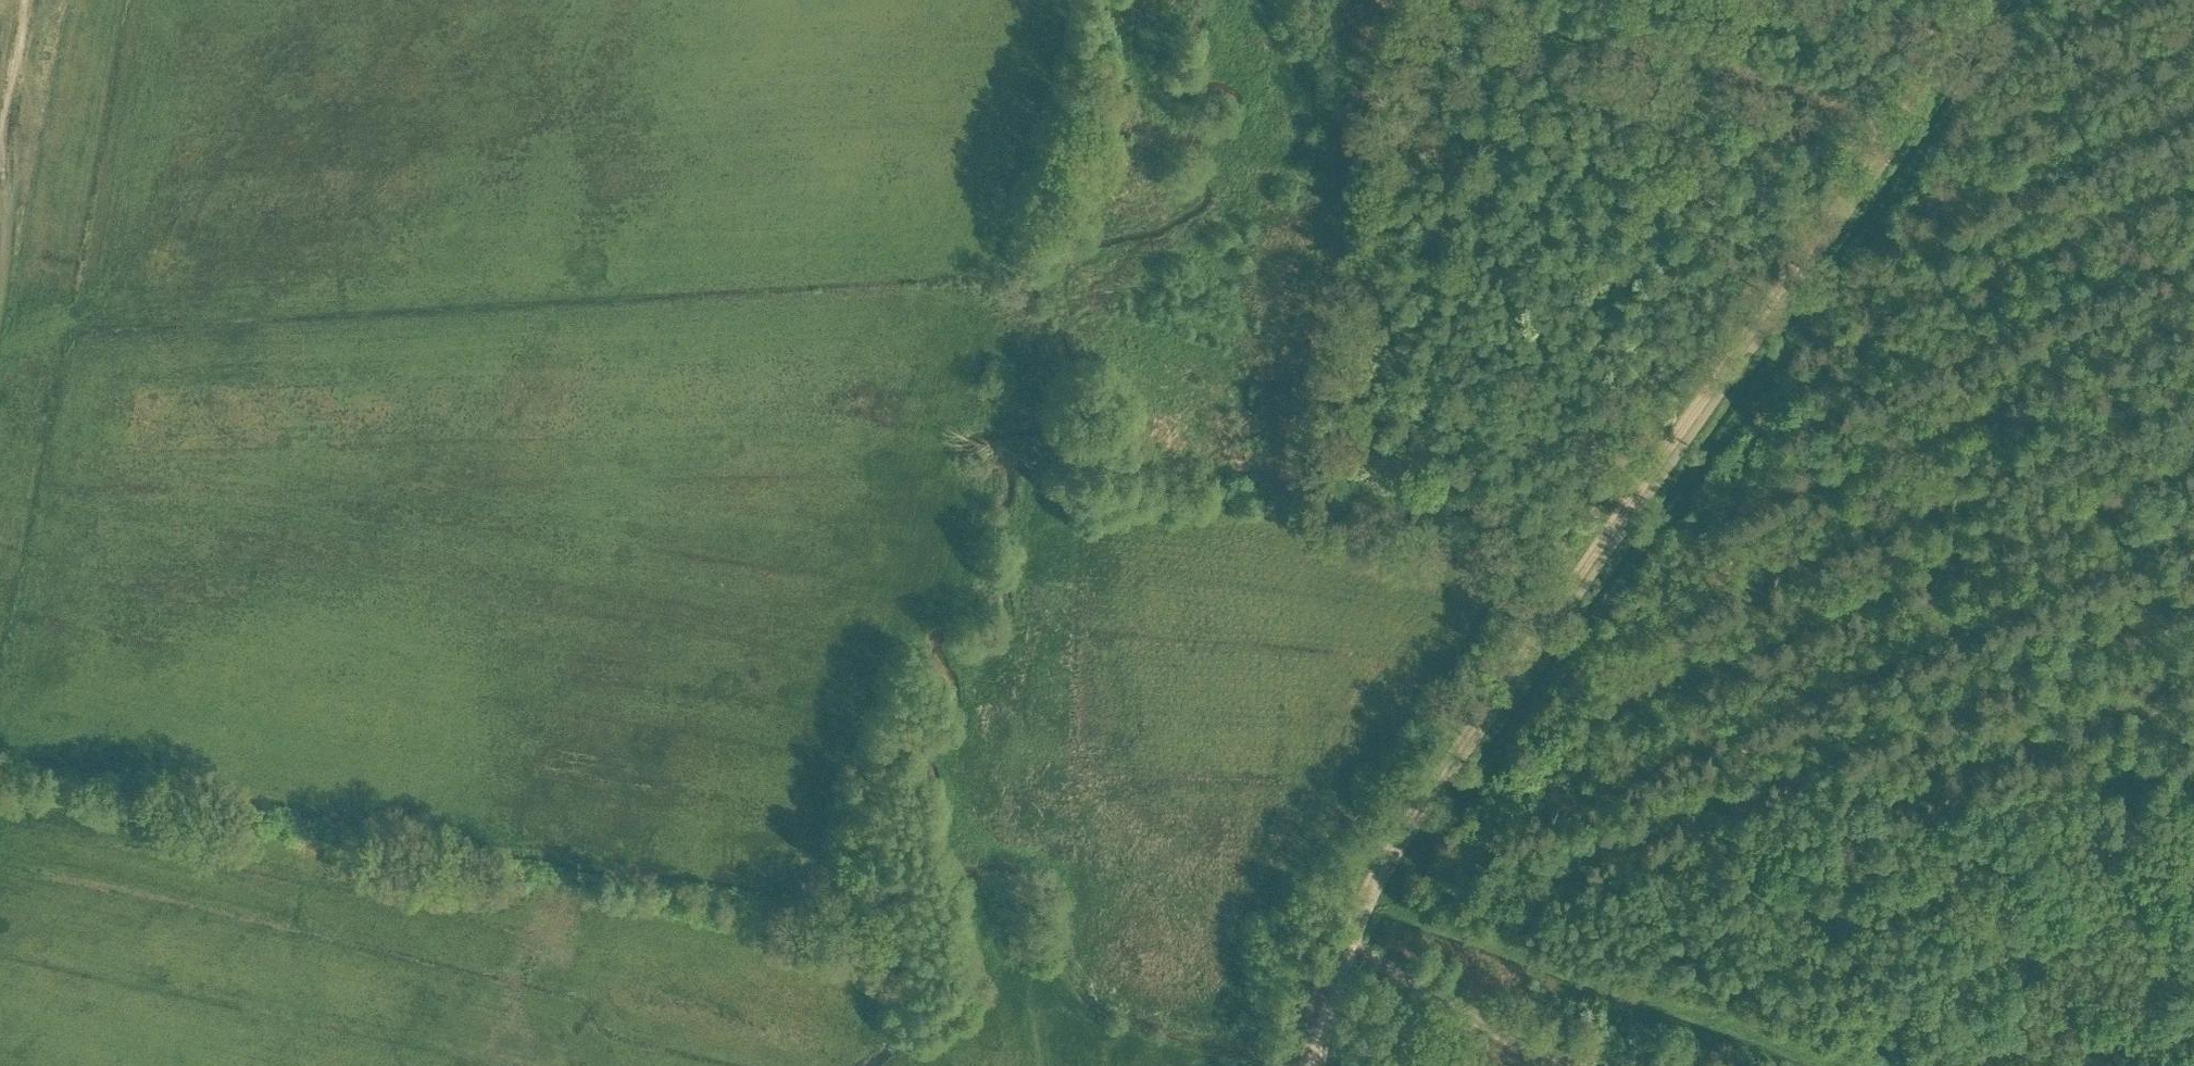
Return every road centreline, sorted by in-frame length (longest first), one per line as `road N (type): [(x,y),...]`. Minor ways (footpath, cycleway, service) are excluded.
road 1 (track): [(1338,949),(1387,849),(1895,124)]
road 2 (track): [(1895,124),(1487,0)]
road 3 (track): [(1338,949),(1385,966),(1567,1065)]
road 4 (track): [(1895,124),(1982,0)]
road 5 (track): [(0,277),(5,134)]
road 6 (track): [(5,134),(28,0)]
road 7 (track): [(1307,1065),(1338,949)]

